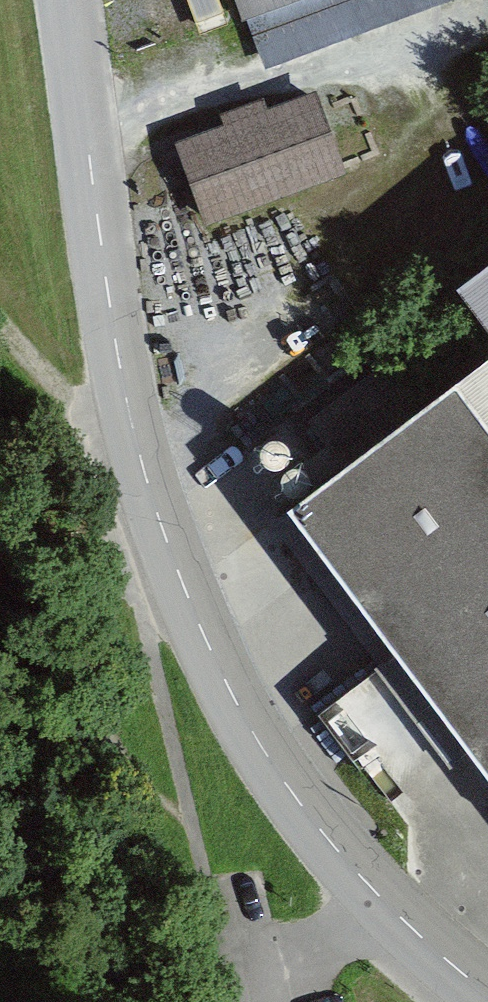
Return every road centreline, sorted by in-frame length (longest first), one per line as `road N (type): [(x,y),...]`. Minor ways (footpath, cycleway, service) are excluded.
road 1 (residential): [(487,1000),(370,896),(263,767),(197,637),(150,508),(107,330),(60,0)]
road 2 (track): [(150,508),(0,334)]
road 3 (track): [(302,1001),(296,966),(370,896)]

